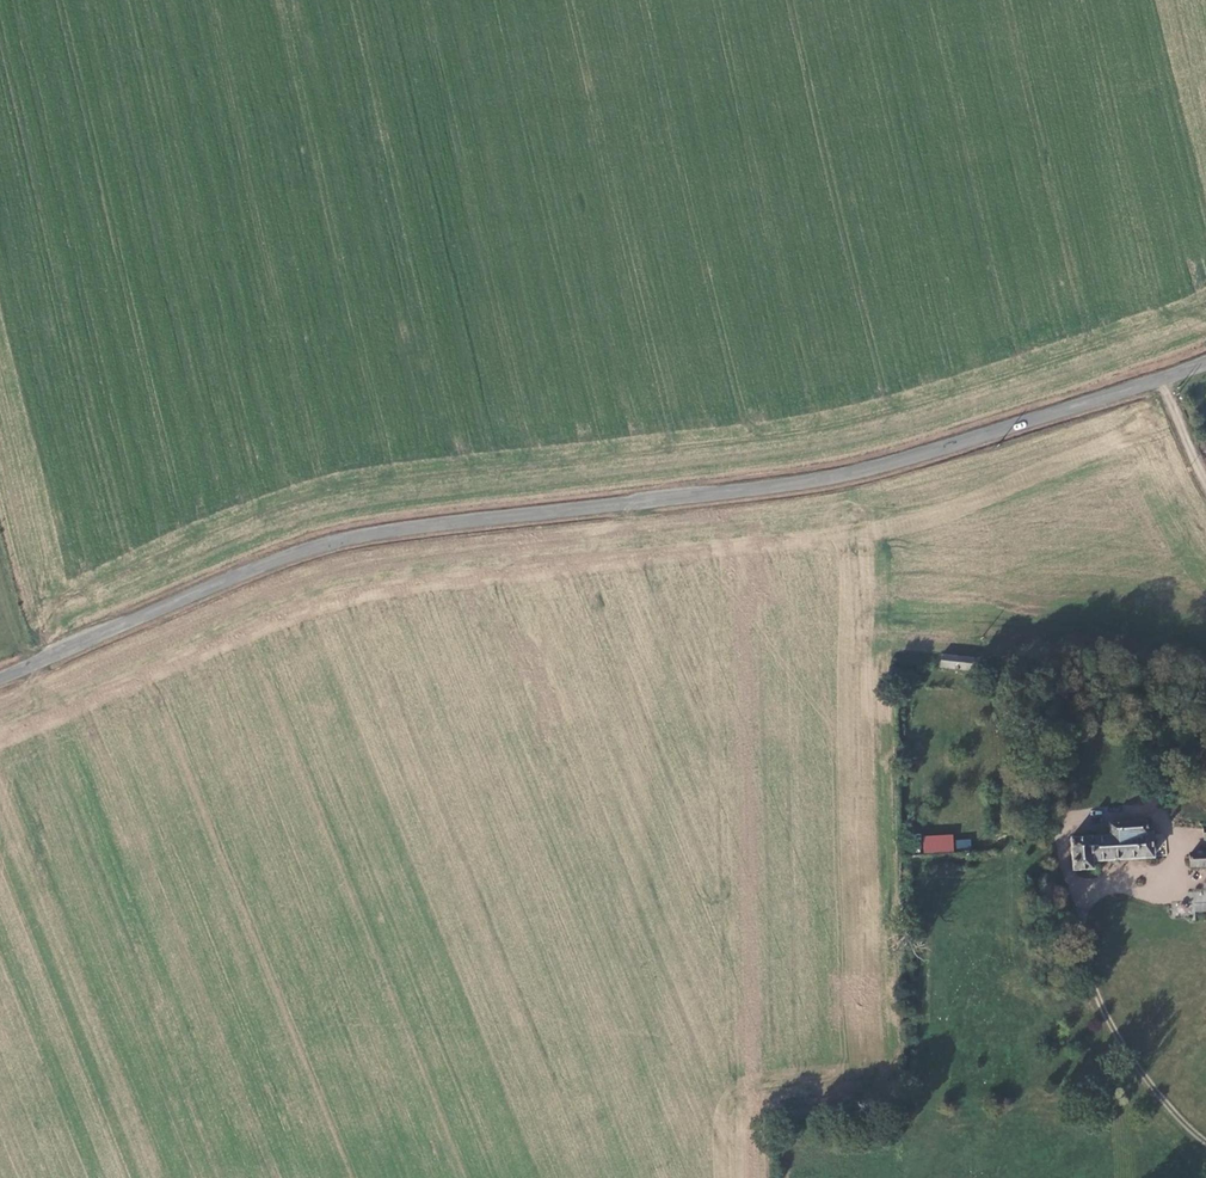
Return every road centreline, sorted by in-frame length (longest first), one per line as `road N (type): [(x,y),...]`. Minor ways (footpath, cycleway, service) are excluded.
road 1 (tertiary): [(1205,361),(832,478),(350,538),(232,577),(0,678)]
road 2 (track): [(1205,1163),(1140,1120),(1113,1060),(1104,965)]

